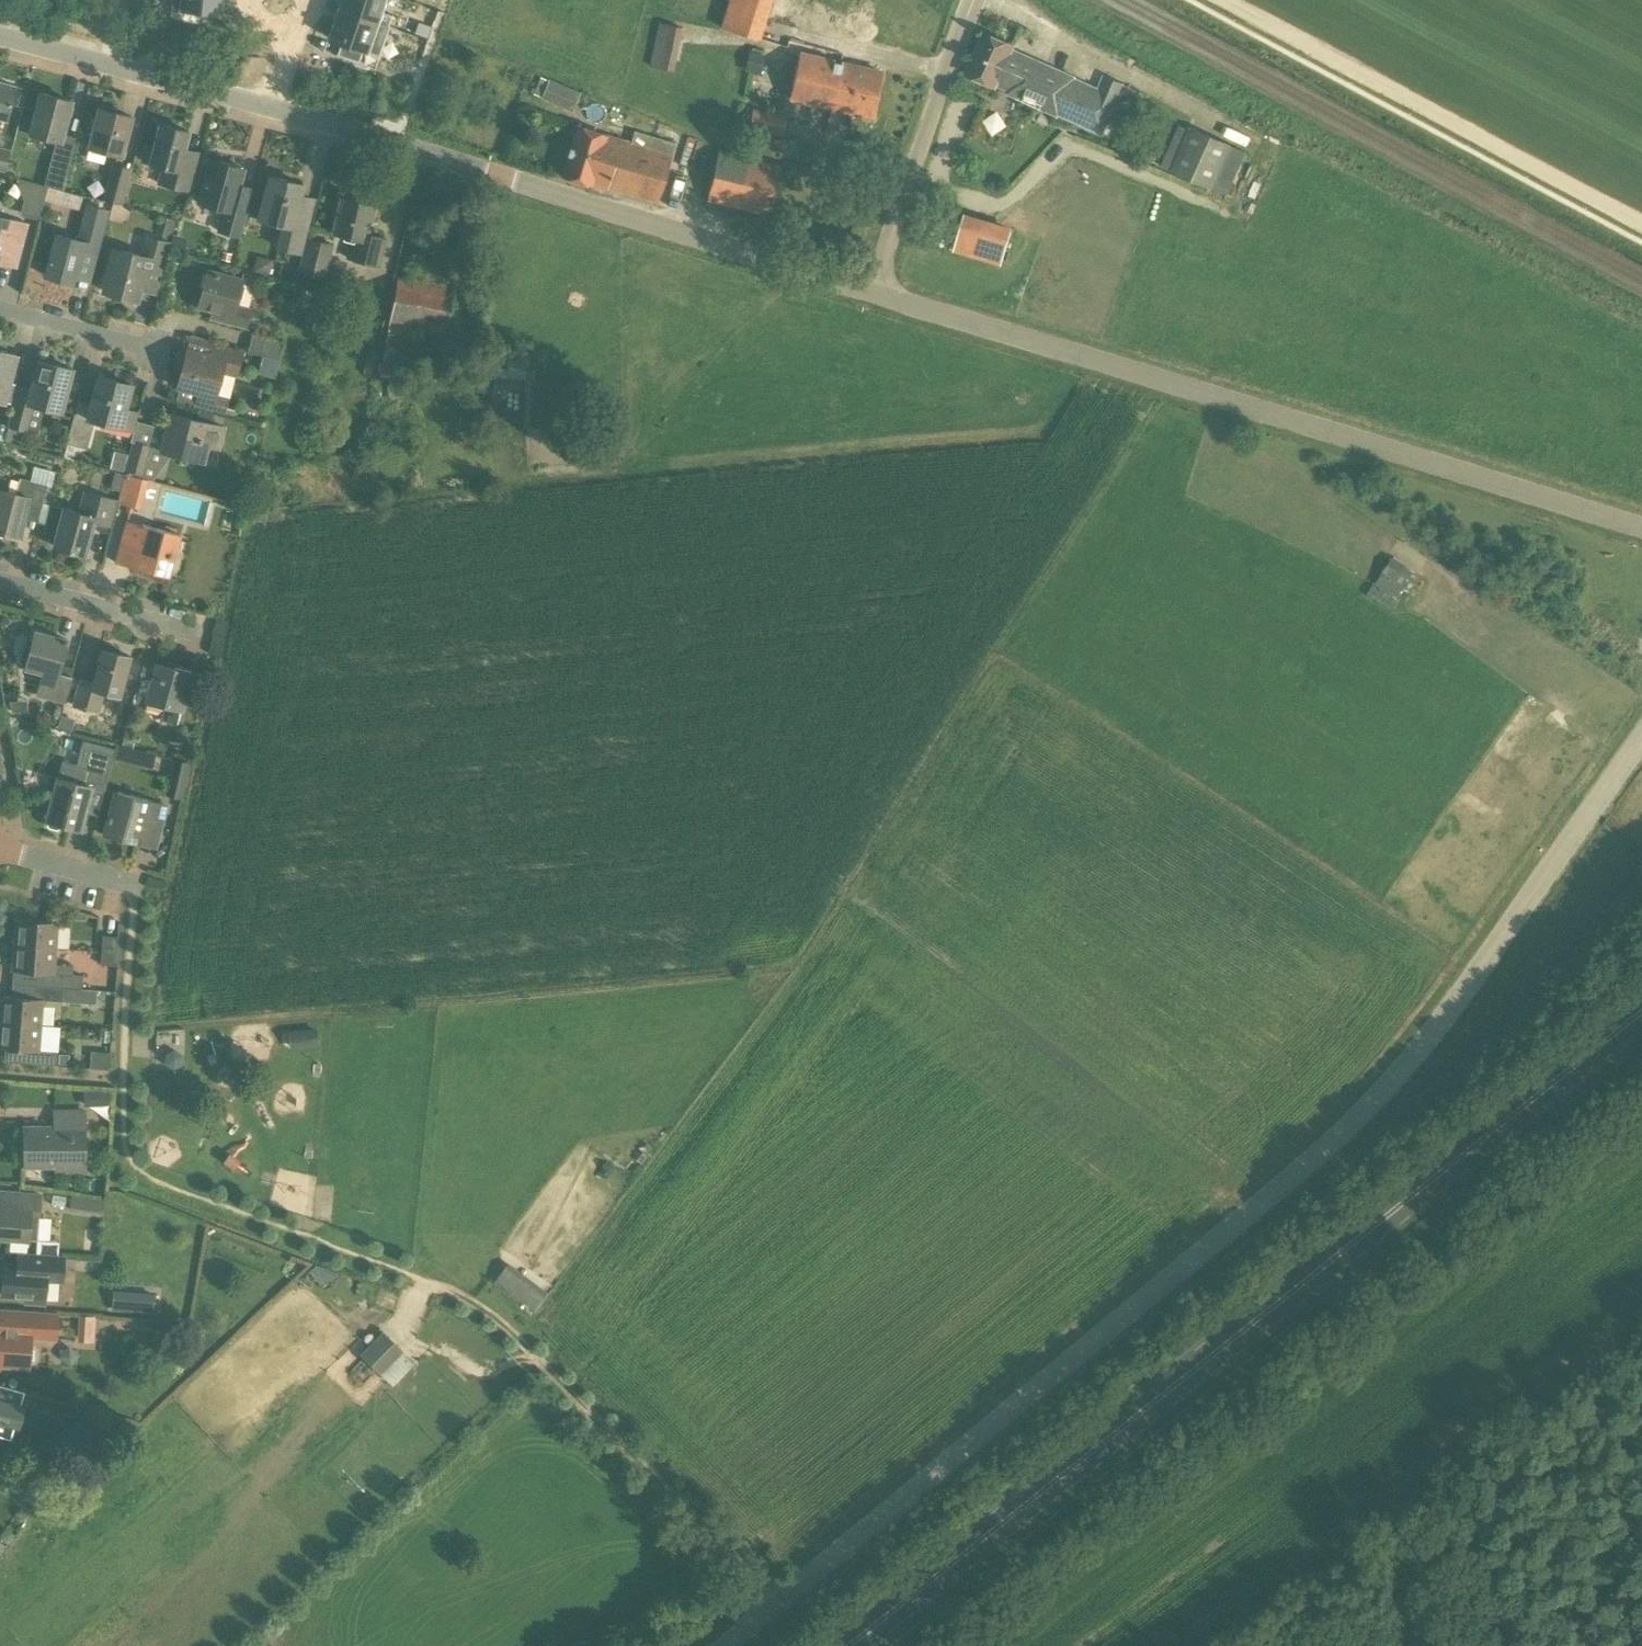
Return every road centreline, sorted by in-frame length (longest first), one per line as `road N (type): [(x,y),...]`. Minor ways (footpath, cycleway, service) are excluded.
road 1 (unclassified): [(730,1645),(1330,1146),(1397,1081),(1641,743)]
road 2 (track): [(134,884),(124,1037),(125,1143),(136,1169),(472,1310),(518,1343),(782,1603)]
road 3 (primary): [(844,1645),(1641,1008)]
road 4 (unclassified): [(1641,531),(866,291)]
road 5 (unclassified): [(866,291),(268,110)]
road 6 (track): [(1220,0),(1641,227)]
road 7 (unclassified): [(866,291),(976,0)]
road 8 (unclassified): [(268,110),(0,36)]
road 9 (residential): [(189,626),(0,581)]
road 10 (residential): [(159,350),(0,308)]
road 11 (residential): [(134,884),(0,850)]

